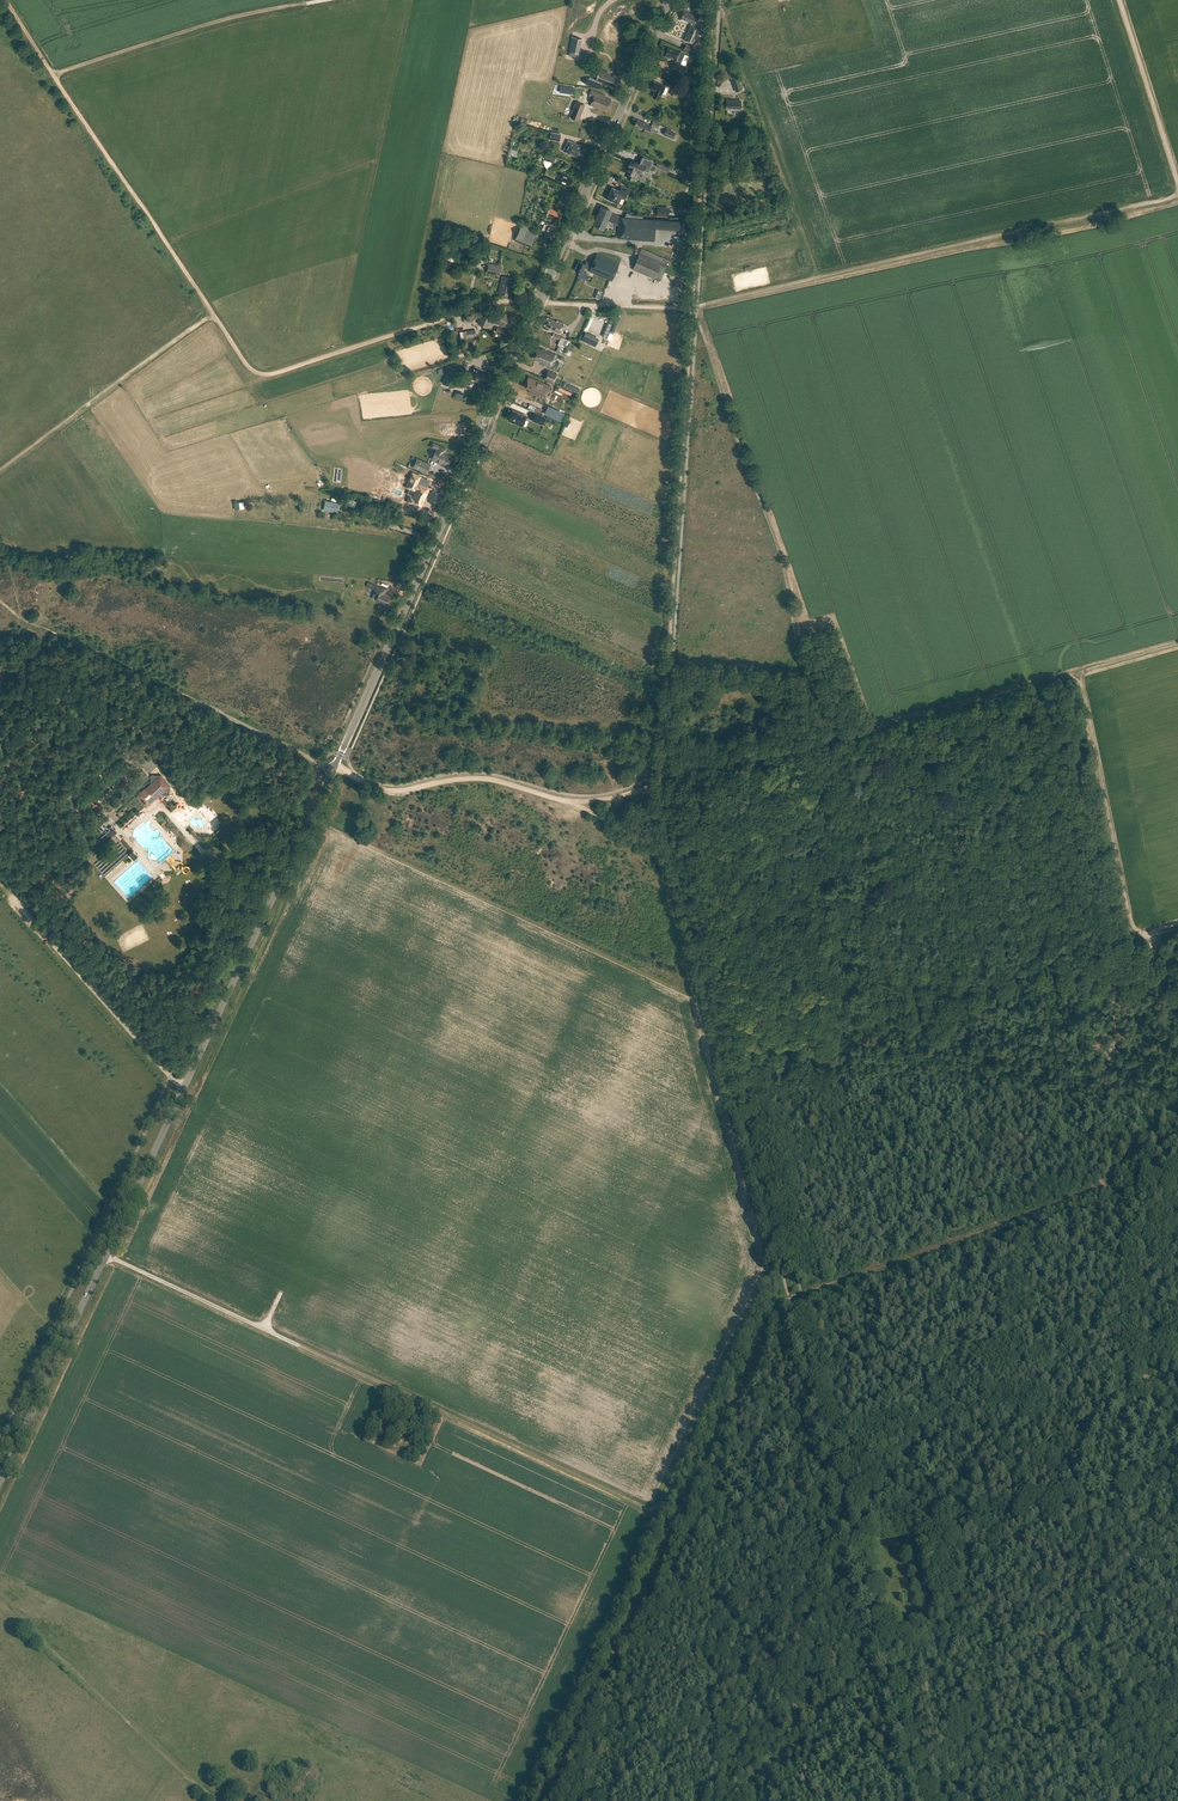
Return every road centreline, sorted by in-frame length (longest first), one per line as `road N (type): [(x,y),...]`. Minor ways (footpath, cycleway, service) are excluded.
road 1 (tertiary): [(0,1481),(340,754),(669,0)]
road 2 (track): [(923,1800),(727,1065)]
road 3 (track): [(106,1255),(657,1512)]
road 4 (track): [(781,1269),(764,1285),(520,1800)]
road 5 (track): [(213,314),(244,362),(262,375),(520,299),(693,308)]
road 6 (track): [(693,308),(1177,194)]
road 7 (track): [(692,320),(659,781)]
road 8 (track): [(740,1061),(1039,967),(1134,978),(1152,964),(1154,945)]
road 9 (track): [(839,733),(804,666),(780,552),(692,320)]
road 10 (track): [(714,1),(693,308)]
road 11 (track): [(0,1603),(214,1800)]
road 12 (track): [(819,276),(719,3)]
road 13 (track): [(52,74),(213,314)]
road 14 (track): [(325,0),(246,14),(52,74)]
road 15 (track): [(213,314),(0,470)]
road 16 (track): [(333,769),(390,790),(485,778),(573,802)]
road 17 (track): [(1079,672),(839,733)]
road 18 (track): [(727,1065),(672,858)]
road 19 (track): [(882,1650),(739,1800)]
road 20 (track): [(1119,0),(1177,183)]
road 21 (track): [(1114,854),(1079,672)]
road 22 (track): [(946,1524),(1128,1491)]
road 23 (track): [(839,733),(698,760)]
road 24 (track): [(1118,1197),(995,1238)]

